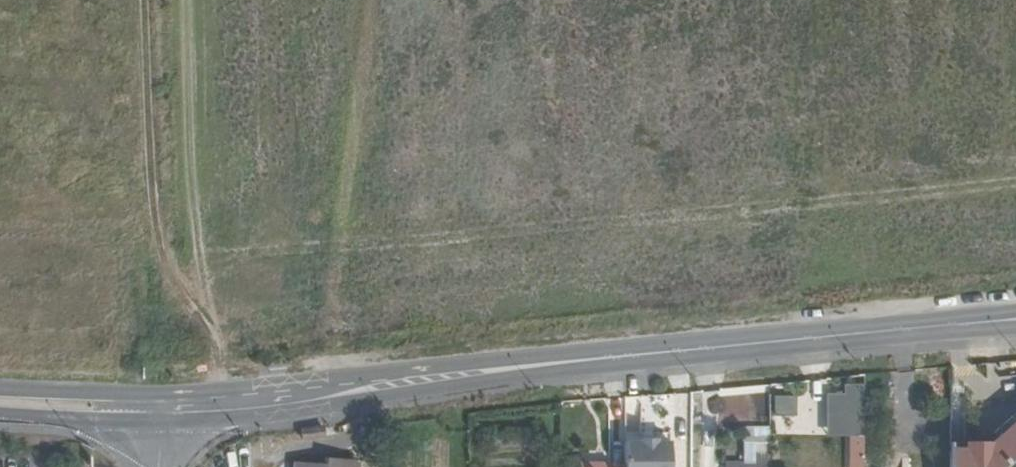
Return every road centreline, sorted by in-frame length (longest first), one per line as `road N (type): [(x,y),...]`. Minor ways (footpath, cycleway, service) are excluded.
road 1 (tertiary): [(557,364),(1015,318)]
road 2 (tertiary): [(161,421),(298,411),(557,364)]
road 3 (tertiary): [(557,364),(163,393)]
road 4 (tertiary): [(163,393),(0,391)]
road 5 (tertiary): [(0,416),(161,421)]

